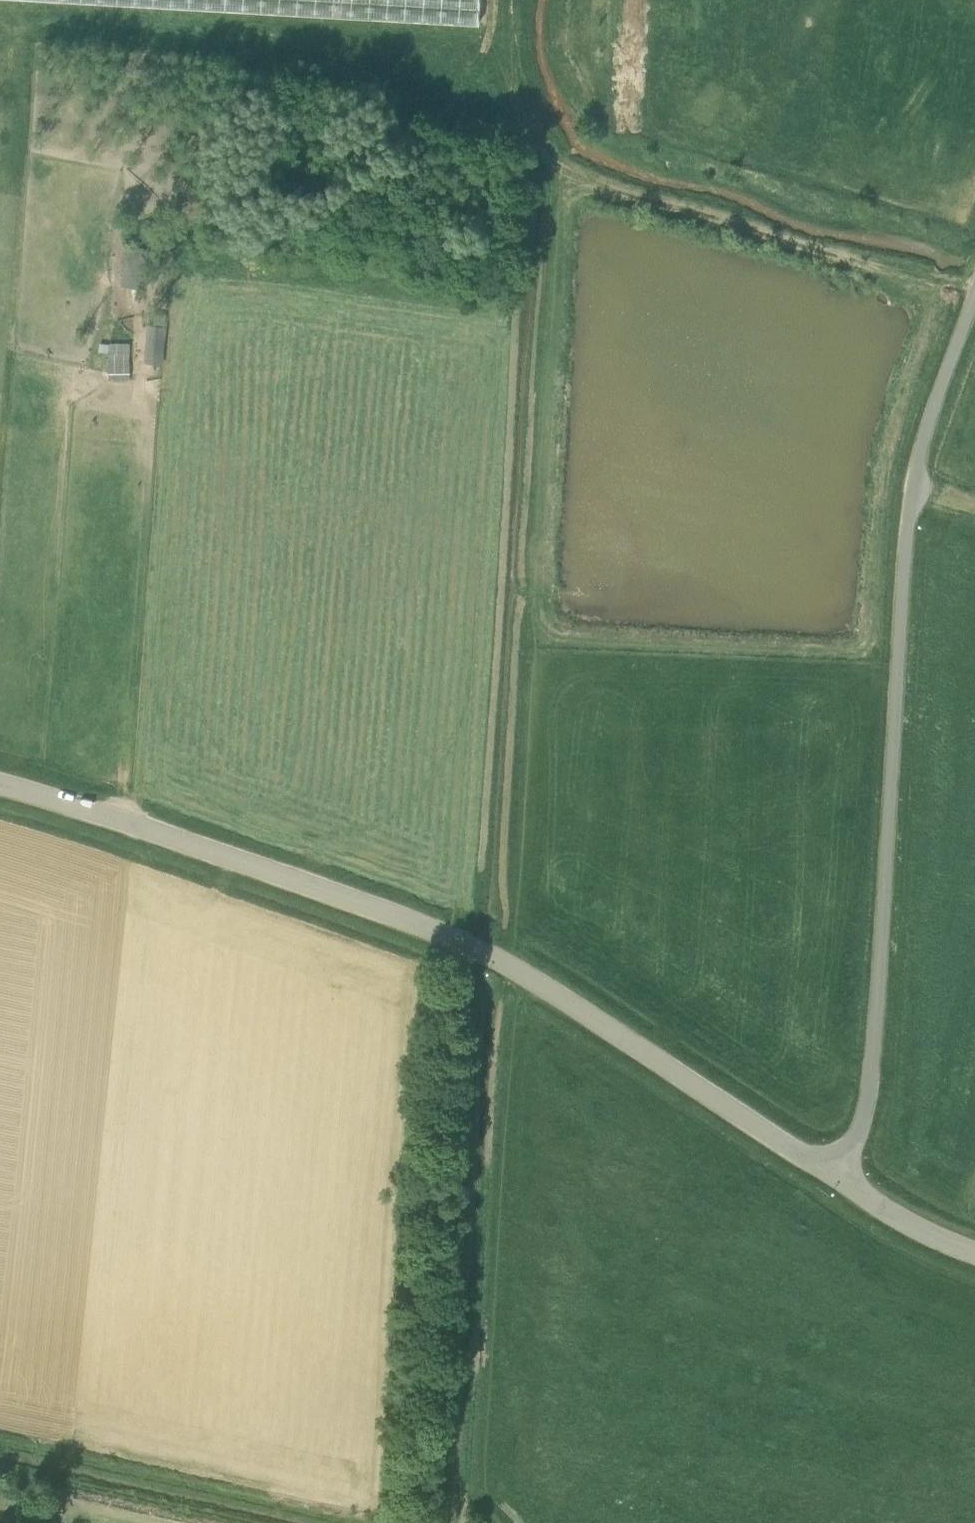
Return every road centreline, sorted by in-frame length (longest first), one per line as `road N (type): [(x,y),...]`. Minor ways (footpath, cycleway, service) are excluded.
road 1 (unclassified): [(830,1176),(472,948),(322,889),(0,785)]
road 2 (unclassified): [(830,1176),(861,1129),(871,1094),(910,482),(974,294)]
road 3 (unclassified): [(974,1253),(917,1231),(830,1176)]

